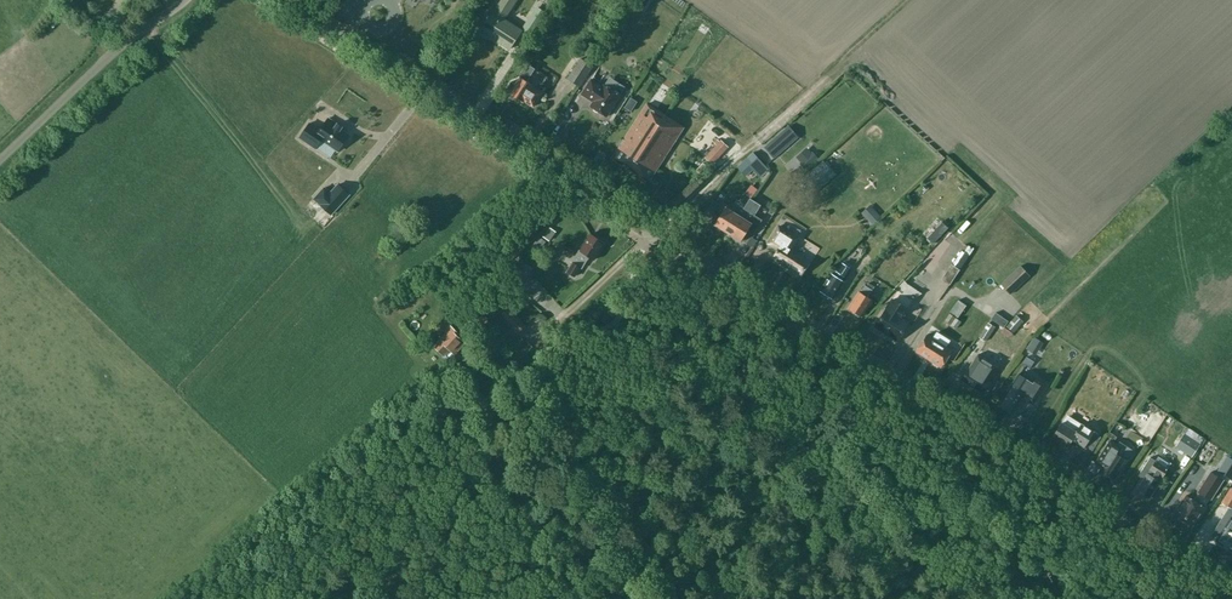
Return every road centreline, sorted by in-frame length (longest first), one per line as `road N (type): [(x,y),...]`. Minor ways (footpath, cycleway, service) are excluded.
road 1 (tertiary): [(1231,594),(655,230)]
road 2 (track): [(645,242),(462,412),(610,598)]
road 3 (tertiary): [(655,230),(291,0)]
road 4 (track): [(957,598),(855,475),(841,421),(846,370)]
road 5 (unclassified): [(185,0),(114,52),(0,160)]
road 6 (track): [(750,146),(660,233)]

